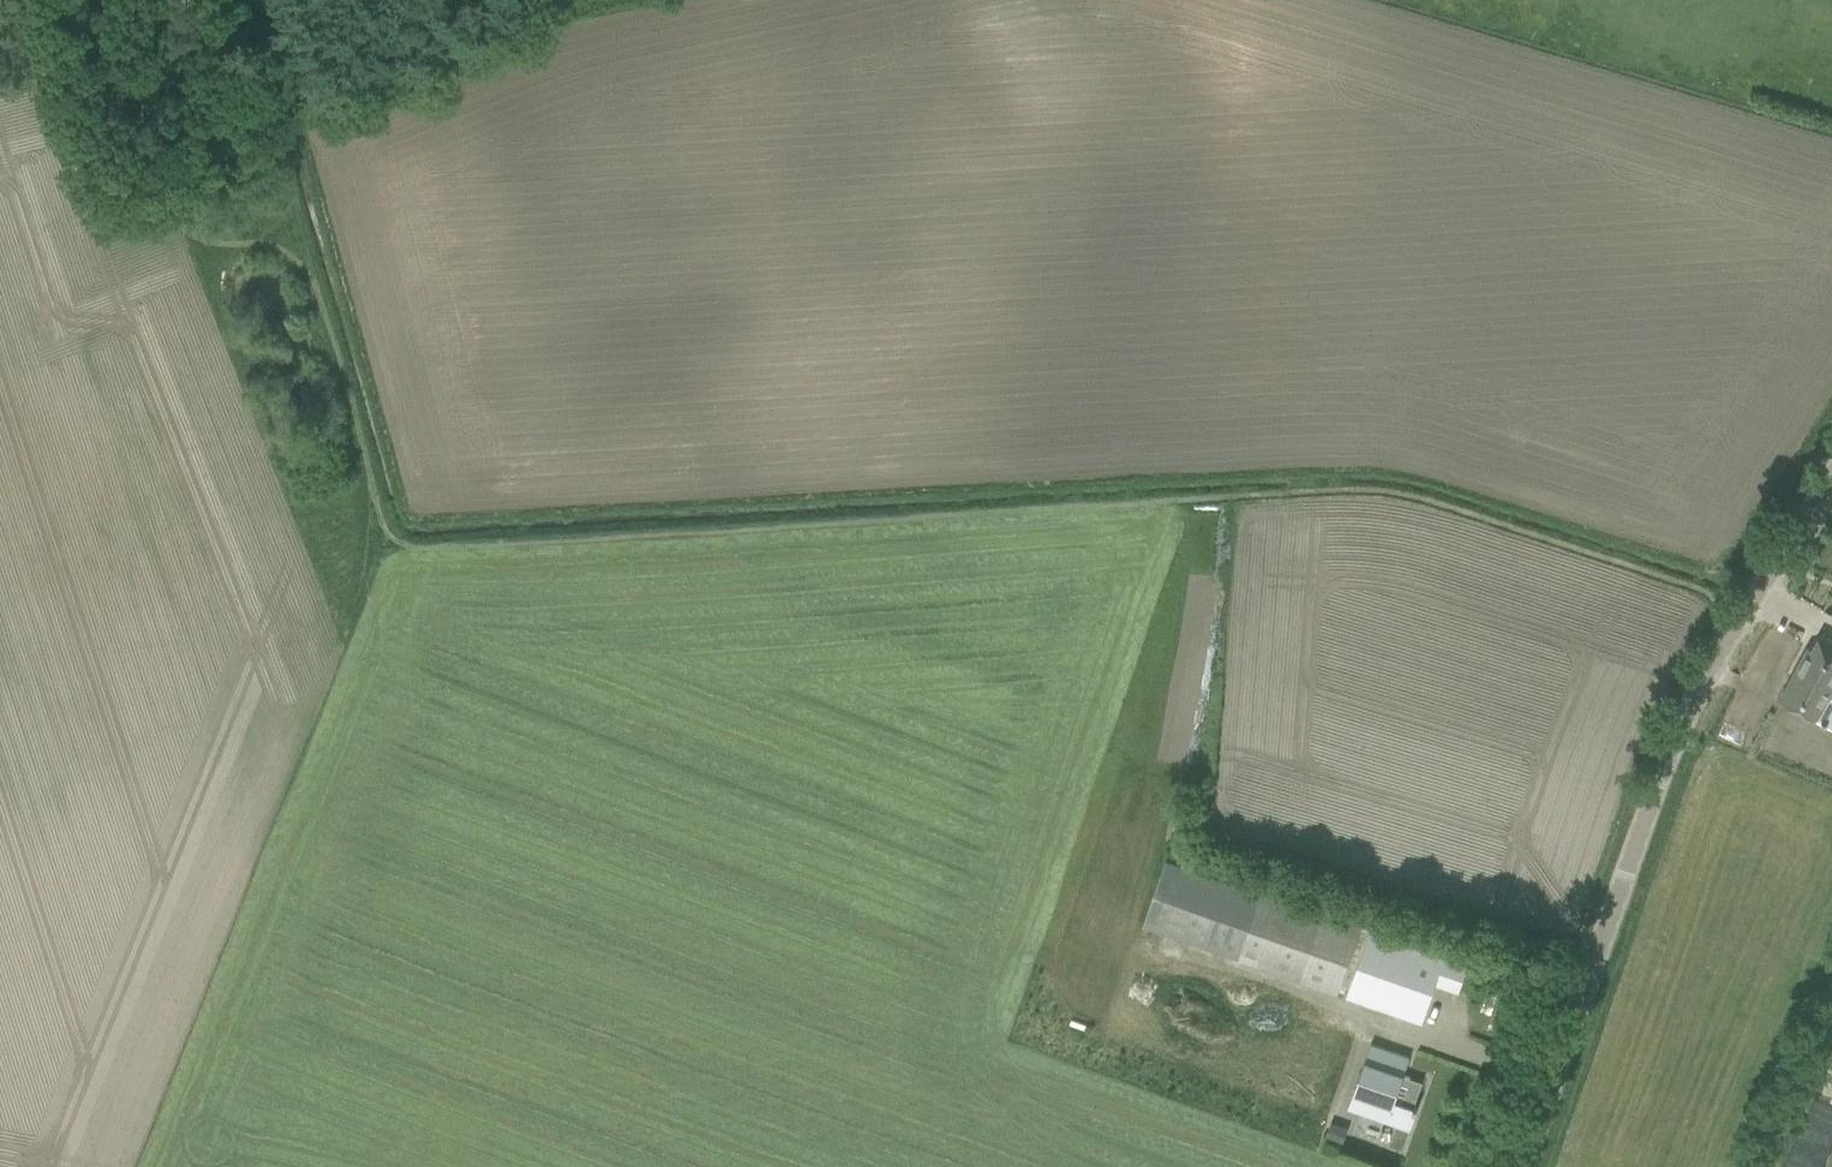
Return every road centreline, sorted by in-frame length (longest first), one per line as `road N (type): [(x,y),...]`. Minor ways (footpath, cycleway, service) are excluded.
road 1 (unclassified): [(1535,1166),(1699,741),(1746,650),(1831,518)]

